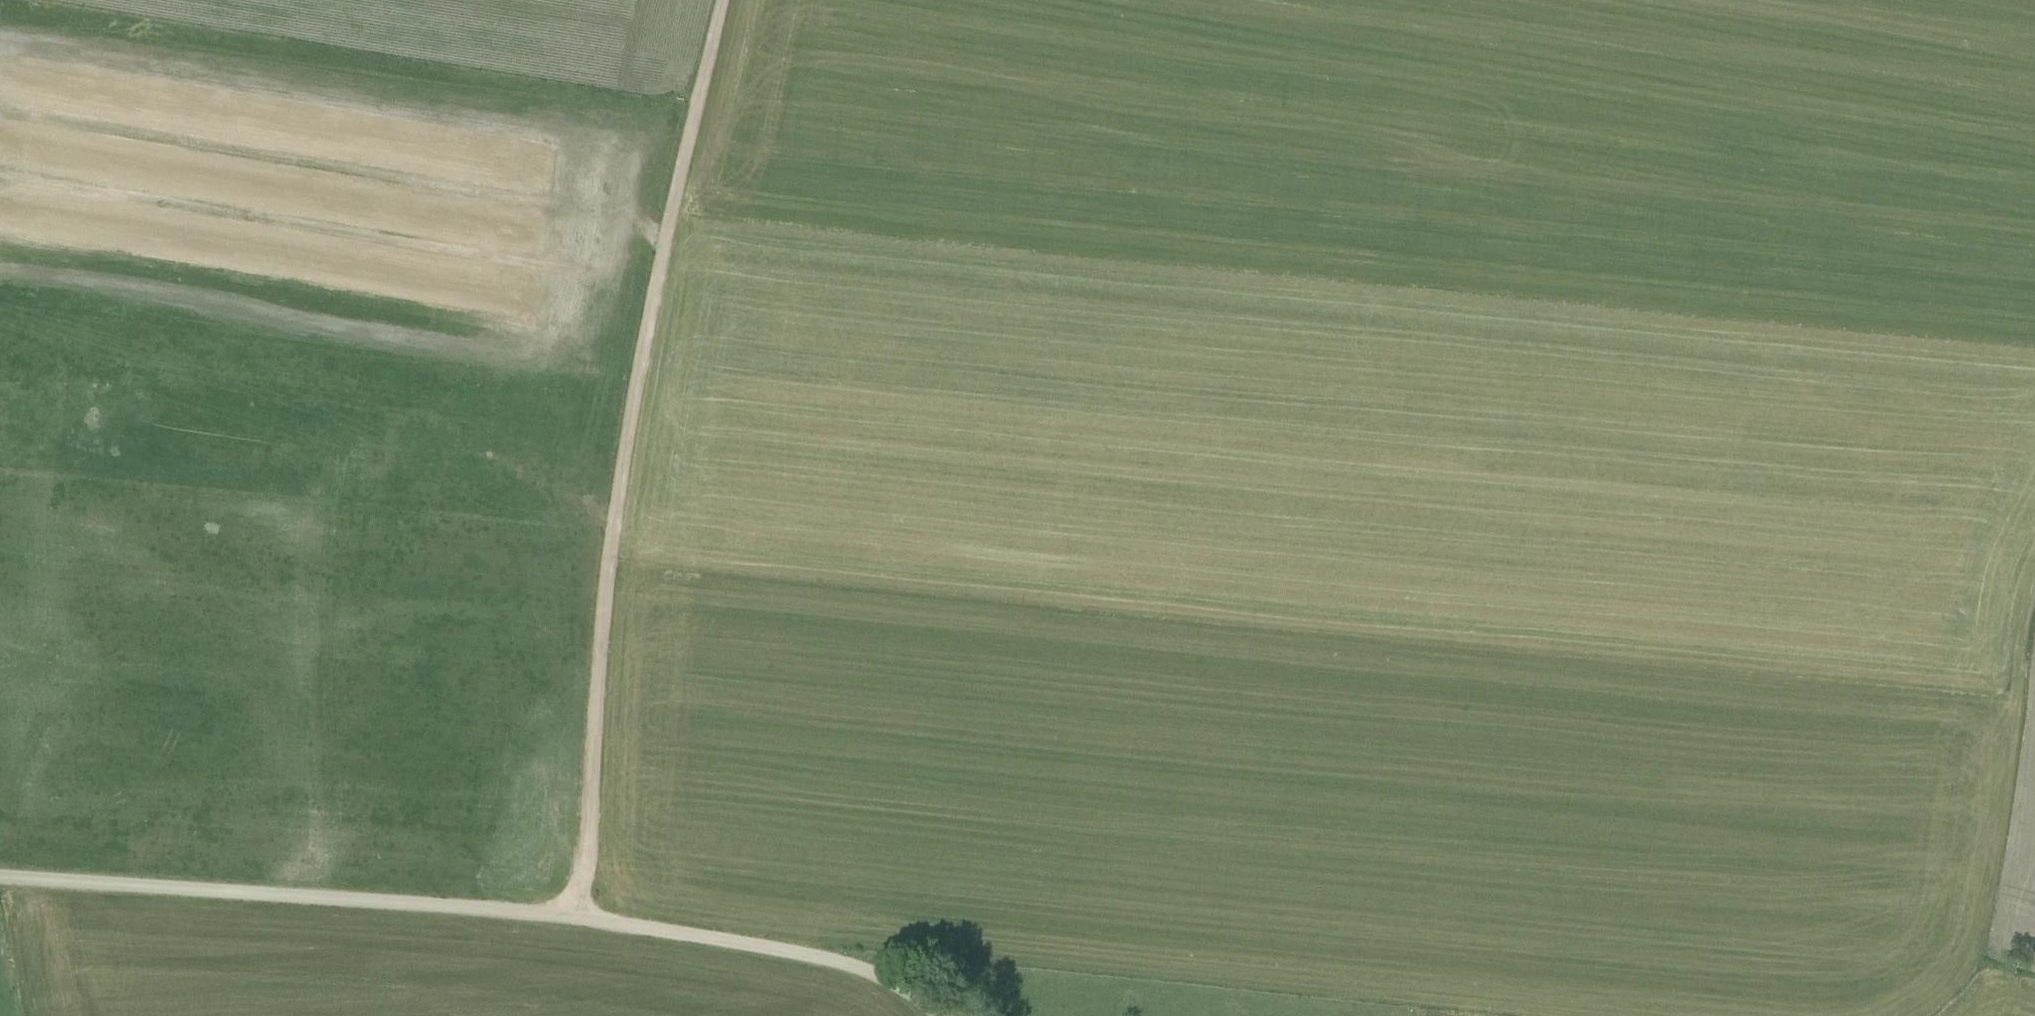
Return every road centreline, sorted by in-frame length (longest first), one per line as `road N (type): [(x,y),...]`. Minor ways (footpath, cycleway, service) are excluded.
road 1 (unclassified): [(940,1015),(901,986),(854,964),(581,916),(0,879)]
road 2 (track): [(581,916),(612,565),(672,178),(714,0)]

